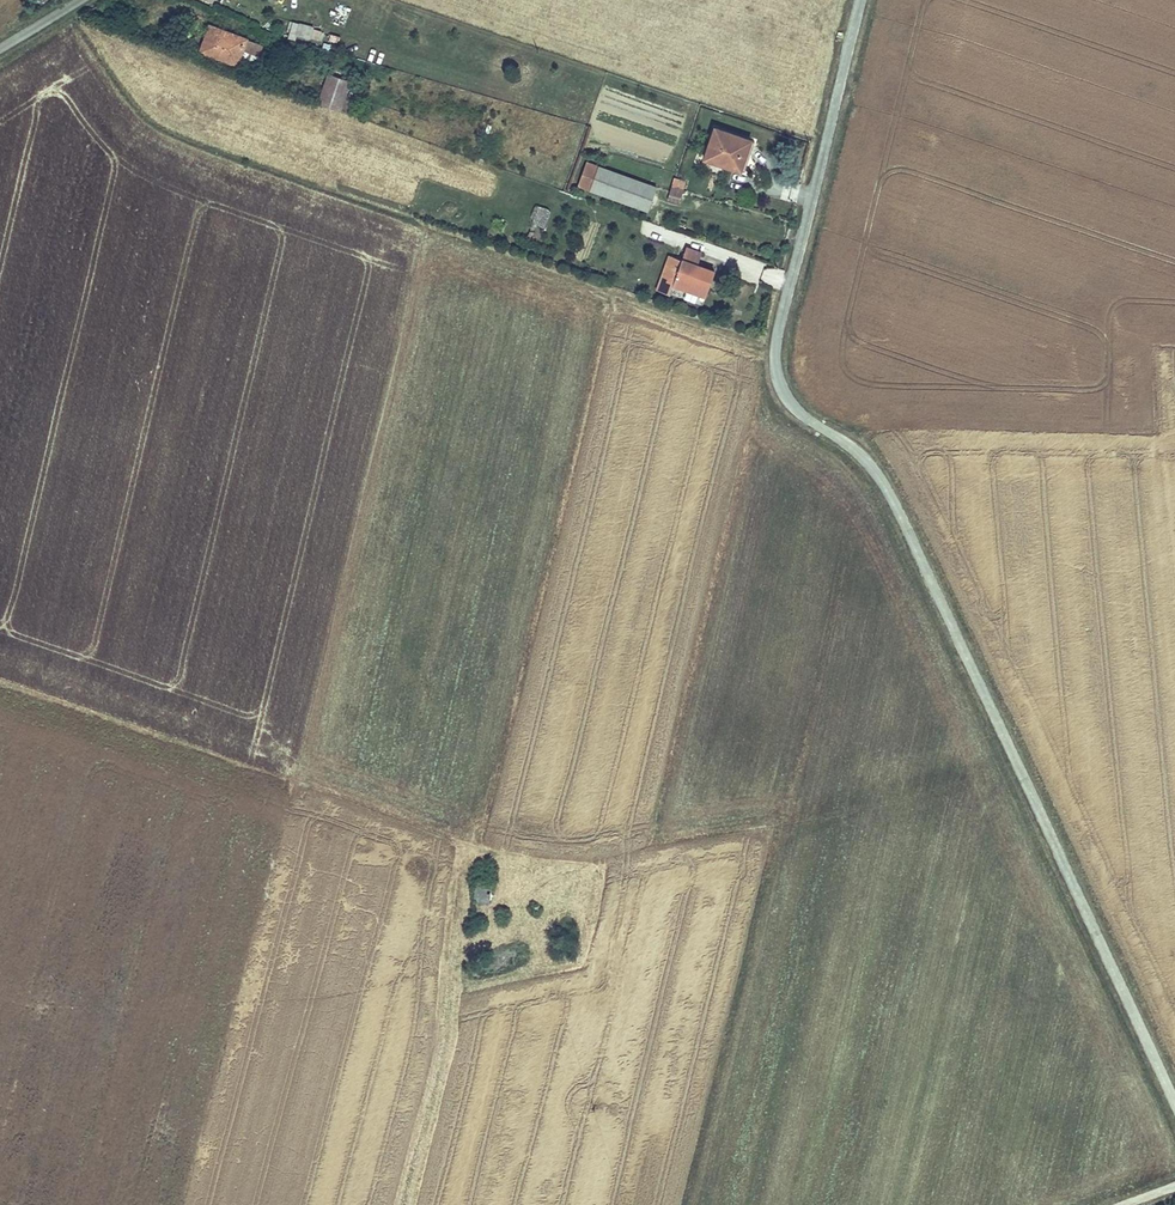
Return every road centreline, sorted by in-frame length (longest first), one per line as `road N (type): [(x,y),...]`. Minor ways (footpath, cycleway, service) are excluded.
road 1 (unclassified): [(1174,1104),(895,505),(860,453),(791,405),(778,378),(782,312),(859,0)]

